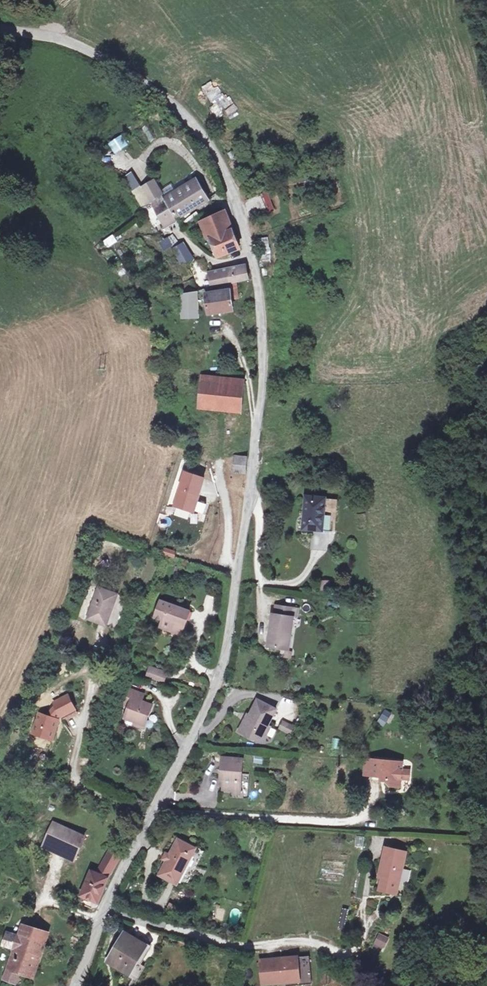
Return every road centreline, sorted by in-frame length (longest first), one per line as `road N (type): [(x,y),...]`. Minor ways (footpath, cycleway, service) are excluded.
road 1 (tertiary): [(0,30),(78,47),(176,108),(221,163),(259,293),(260,406),(222,674),(78,985)]

